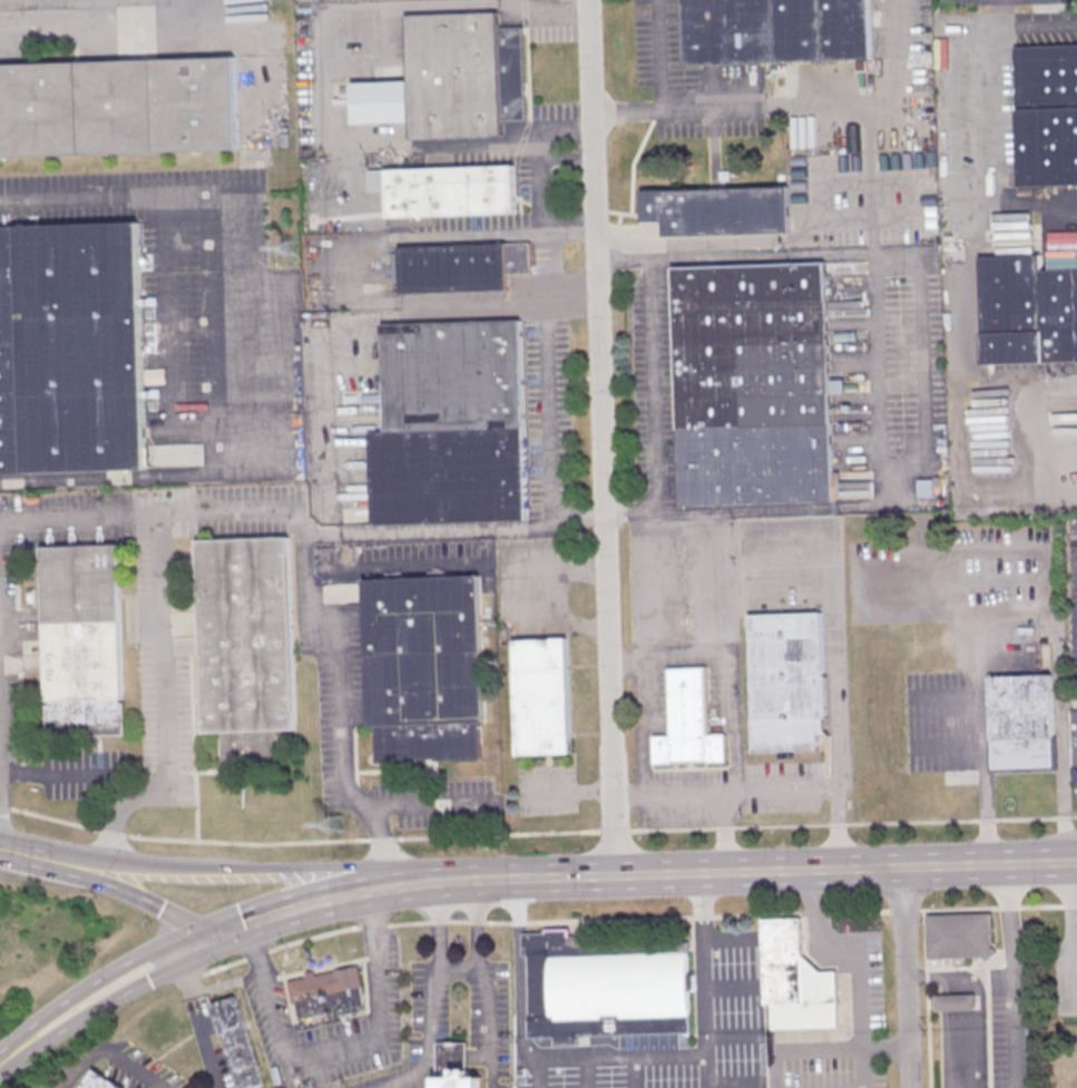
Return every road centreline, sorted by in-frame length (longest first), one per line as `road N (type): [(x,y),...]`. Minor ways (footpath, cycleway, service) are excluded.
road 1 (residential): [(615,874),(584,0)]
road 2 (secondary): [(1076,862),(441,881)]
road 3 (secondary): [(441,881),(378,864),(229,870),(38,857)]
road 4 (secondary): [(209,937),(121,979),(0,1060)]
road 5 (secondary): [(441,881),(330,899),(209,937)]
road 6 (residential): [(911,1087),(903,866)]
road 7 (secondary): [(38,857),(150,901),(209,937)]

